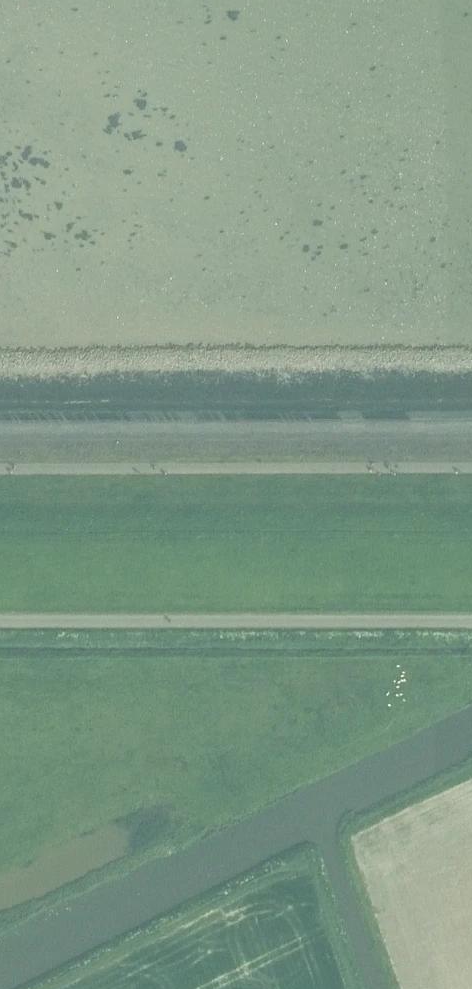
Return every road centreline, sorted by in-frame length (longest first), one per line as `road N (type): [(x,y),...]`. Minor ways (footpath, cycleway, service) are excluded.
road 1 (unclassified): [(471,619),(0,619)]

